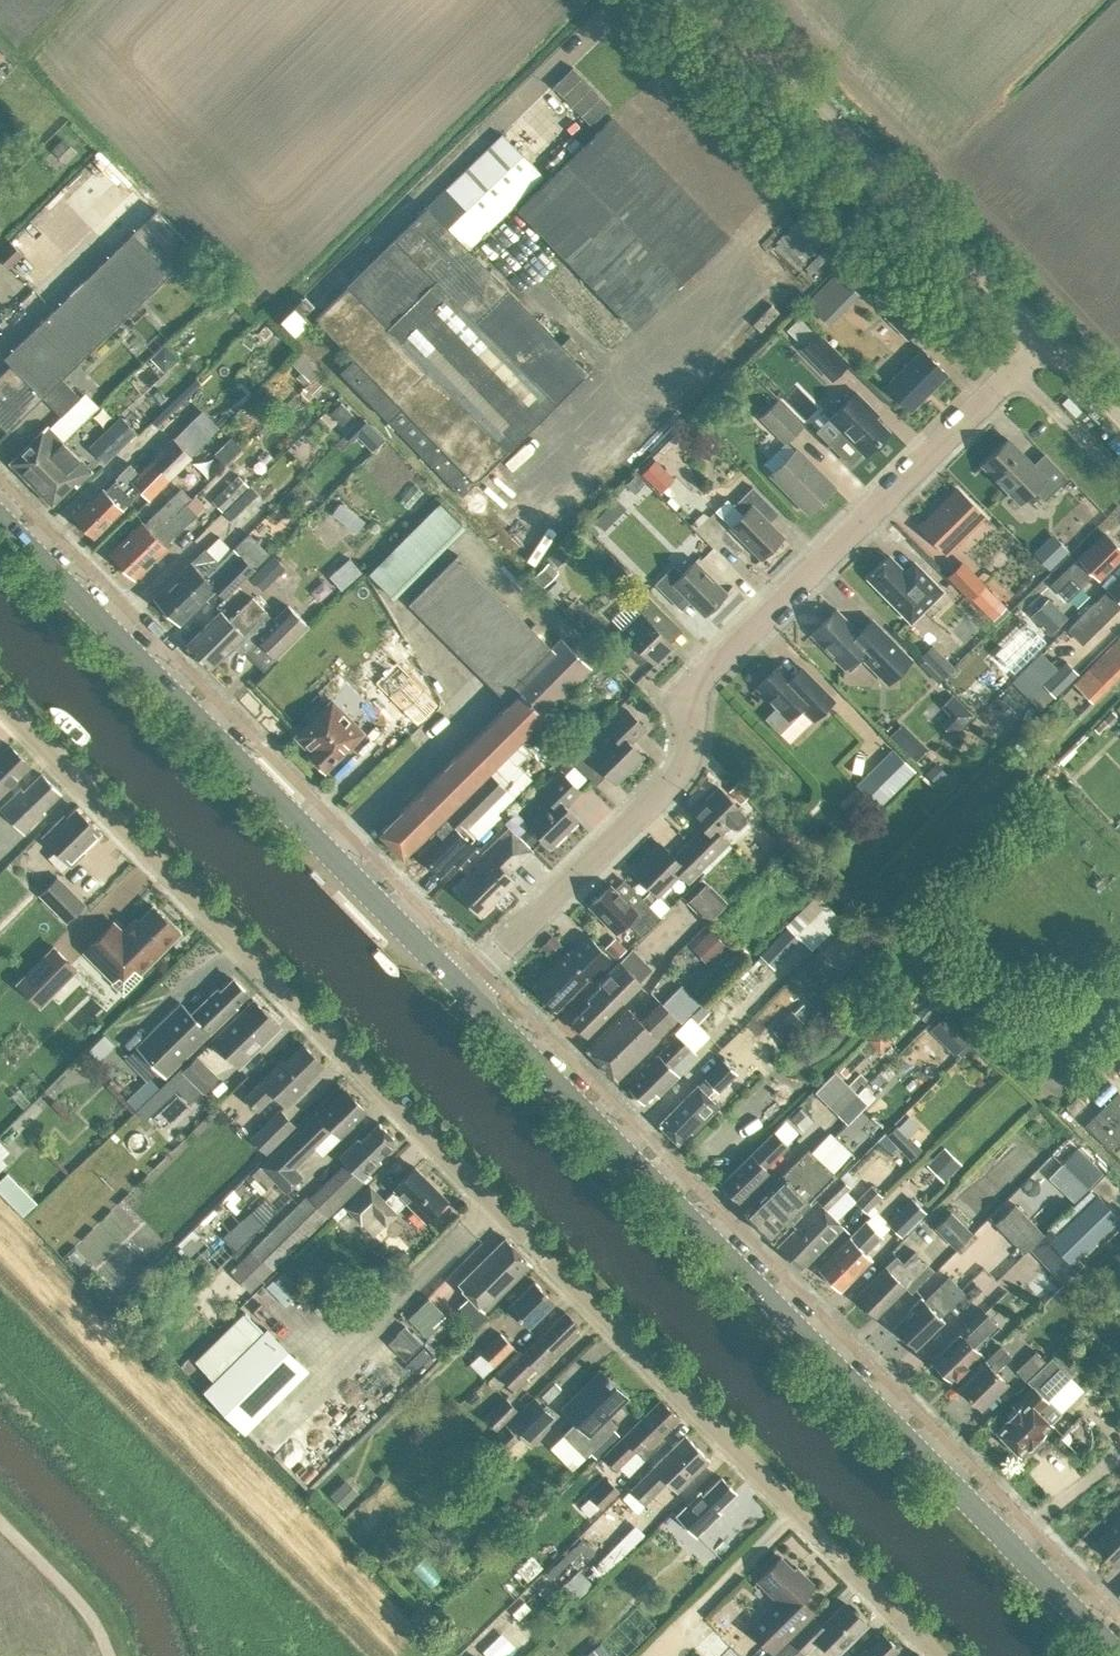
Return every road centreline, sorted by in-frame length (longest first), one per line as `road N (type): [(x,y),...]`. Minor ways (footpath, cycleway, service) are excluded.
road 1 (residential): [(943,1655),(0,702)]
road 2 (secondary): [(1118,1655),(462,991)]
road 3 (residential): [(462,991),(689,762),(708,668),(1011,371)]
road 4 (secondary): [(462,991),(0,522)]
road 5 (unclassified): [(1046,337),(712,0)]
road 6 (unclassified): [(0,1517),(93,1616),(112,1655)]
road 7 (residential): [(1119,479),(1011,371)]

